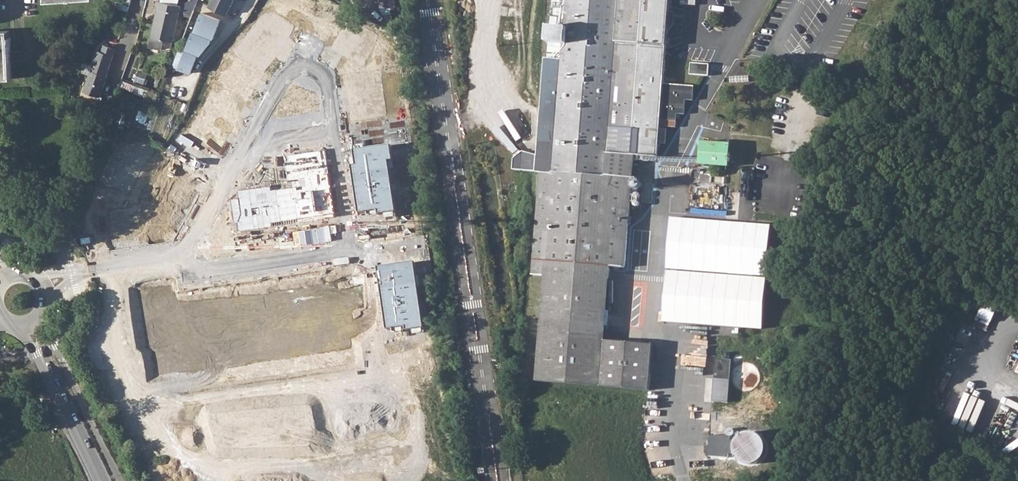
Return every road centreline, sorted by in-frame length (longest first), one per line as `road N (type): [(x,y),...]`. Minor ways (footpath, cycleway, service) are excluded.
road 1 (unclassified): [(766,0),(674,161),(664,341),(671,438),(683,480)]
road 2 (unclassified): [(425,0),(494,480)]
road 3 (residential): [(190,253),(285,69),(325,84),(350,234)]
road 4 (tertiary): [(101,480),(29,324)]
road 5 (residential): [(350,234),(190,253)]
road 6 (residential): [(42,286),(190,253)]

